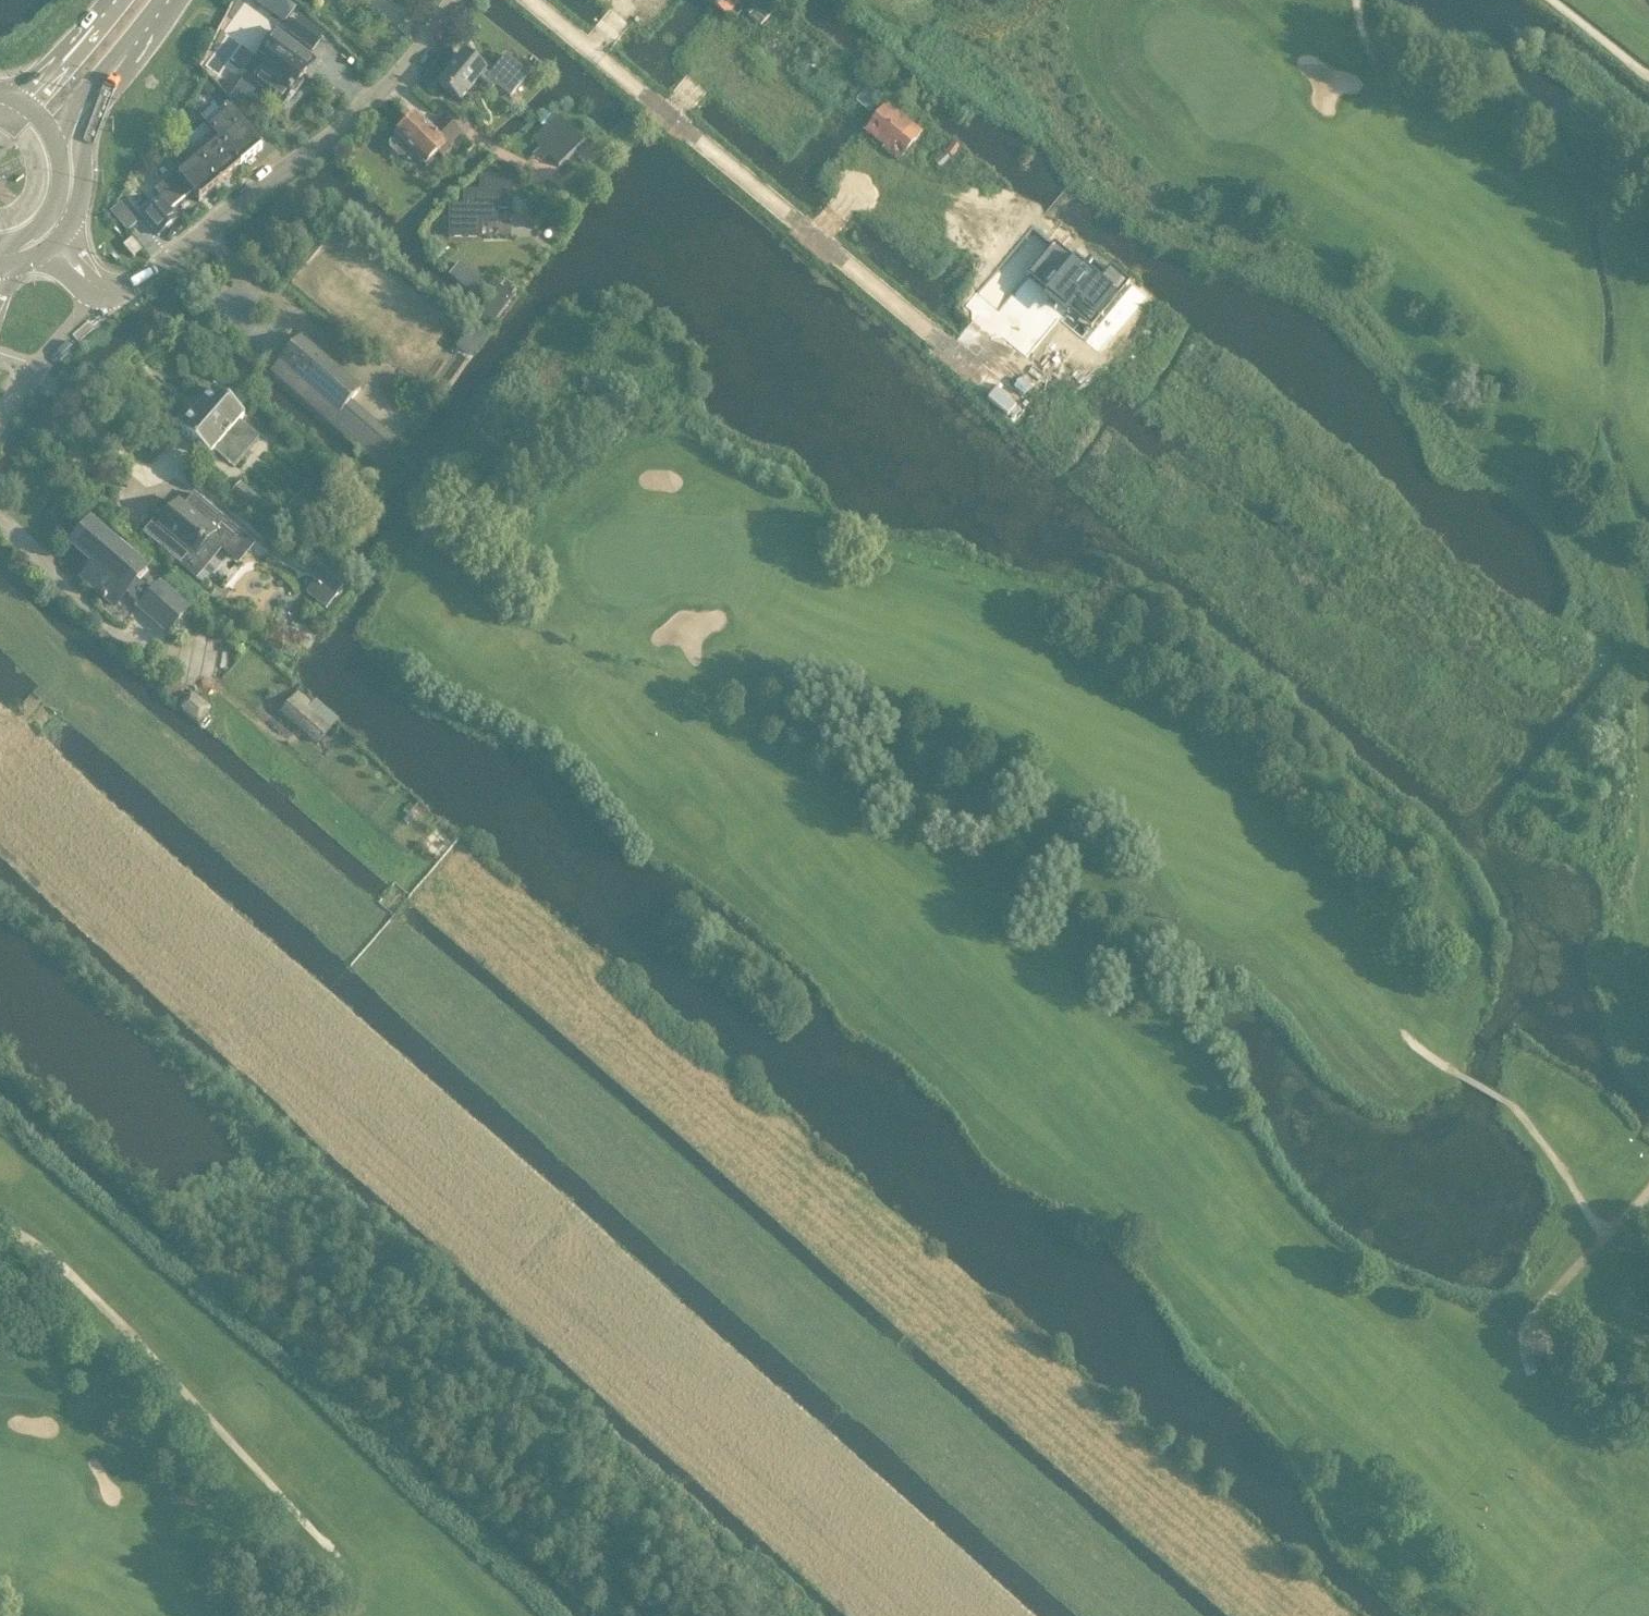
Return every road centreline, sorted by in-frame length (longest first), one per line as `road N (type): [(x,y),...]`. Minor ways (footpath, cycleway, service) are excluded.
road 1 (unclassified): [(108,291),(135,286),(406,74),(455,0)]
road 2 (primary): [(65,231),(81,196),(86,129),(141,35)]
road 3 (unclassified): [(0,421),(108,291)]
road 4 (primary): [(58,149),(73,108),(141,35)]
road 5 (primary): [(105,15),(32,82),(0,92)]
road 6 (primary): [(105,15),(29,107)]

